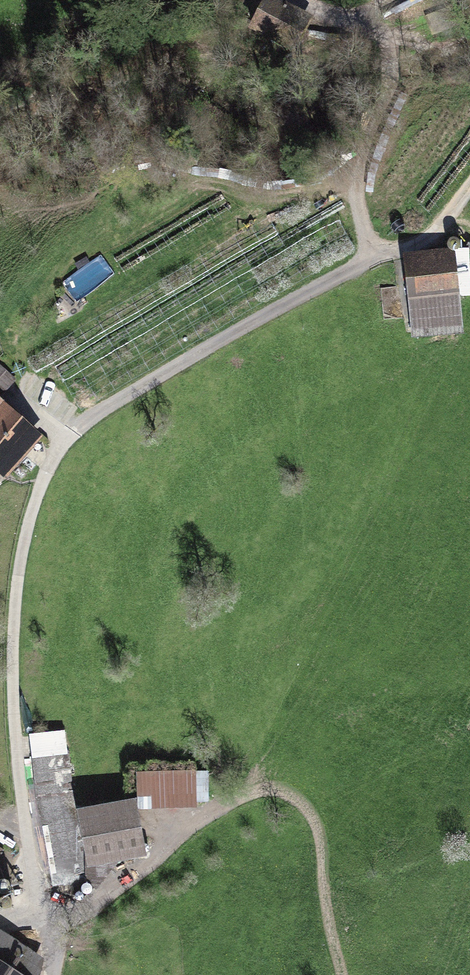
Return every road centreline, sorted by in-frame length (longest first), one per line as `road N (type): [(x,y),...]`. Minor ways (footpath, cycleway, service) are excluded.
road 1 (residential): [(366,216),(373,254),(356,272),(112,402),(50,470),(13,617),(51,974)]
road 2 (track): [(295,0),(330,15),(362,14),(374,41),(366,216)]

